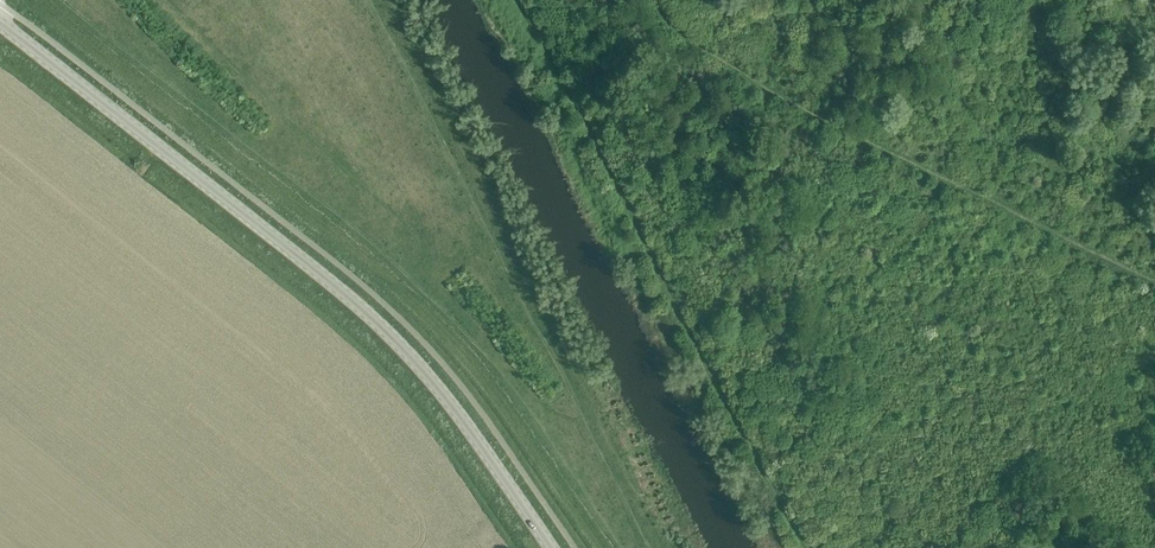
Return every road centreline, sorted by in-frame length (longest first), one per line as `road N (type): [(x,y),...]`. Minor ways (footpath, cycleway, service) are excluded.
road 1 (secondary): [(552,547),(454,408),(391,335),(256,219),(0,22)]

